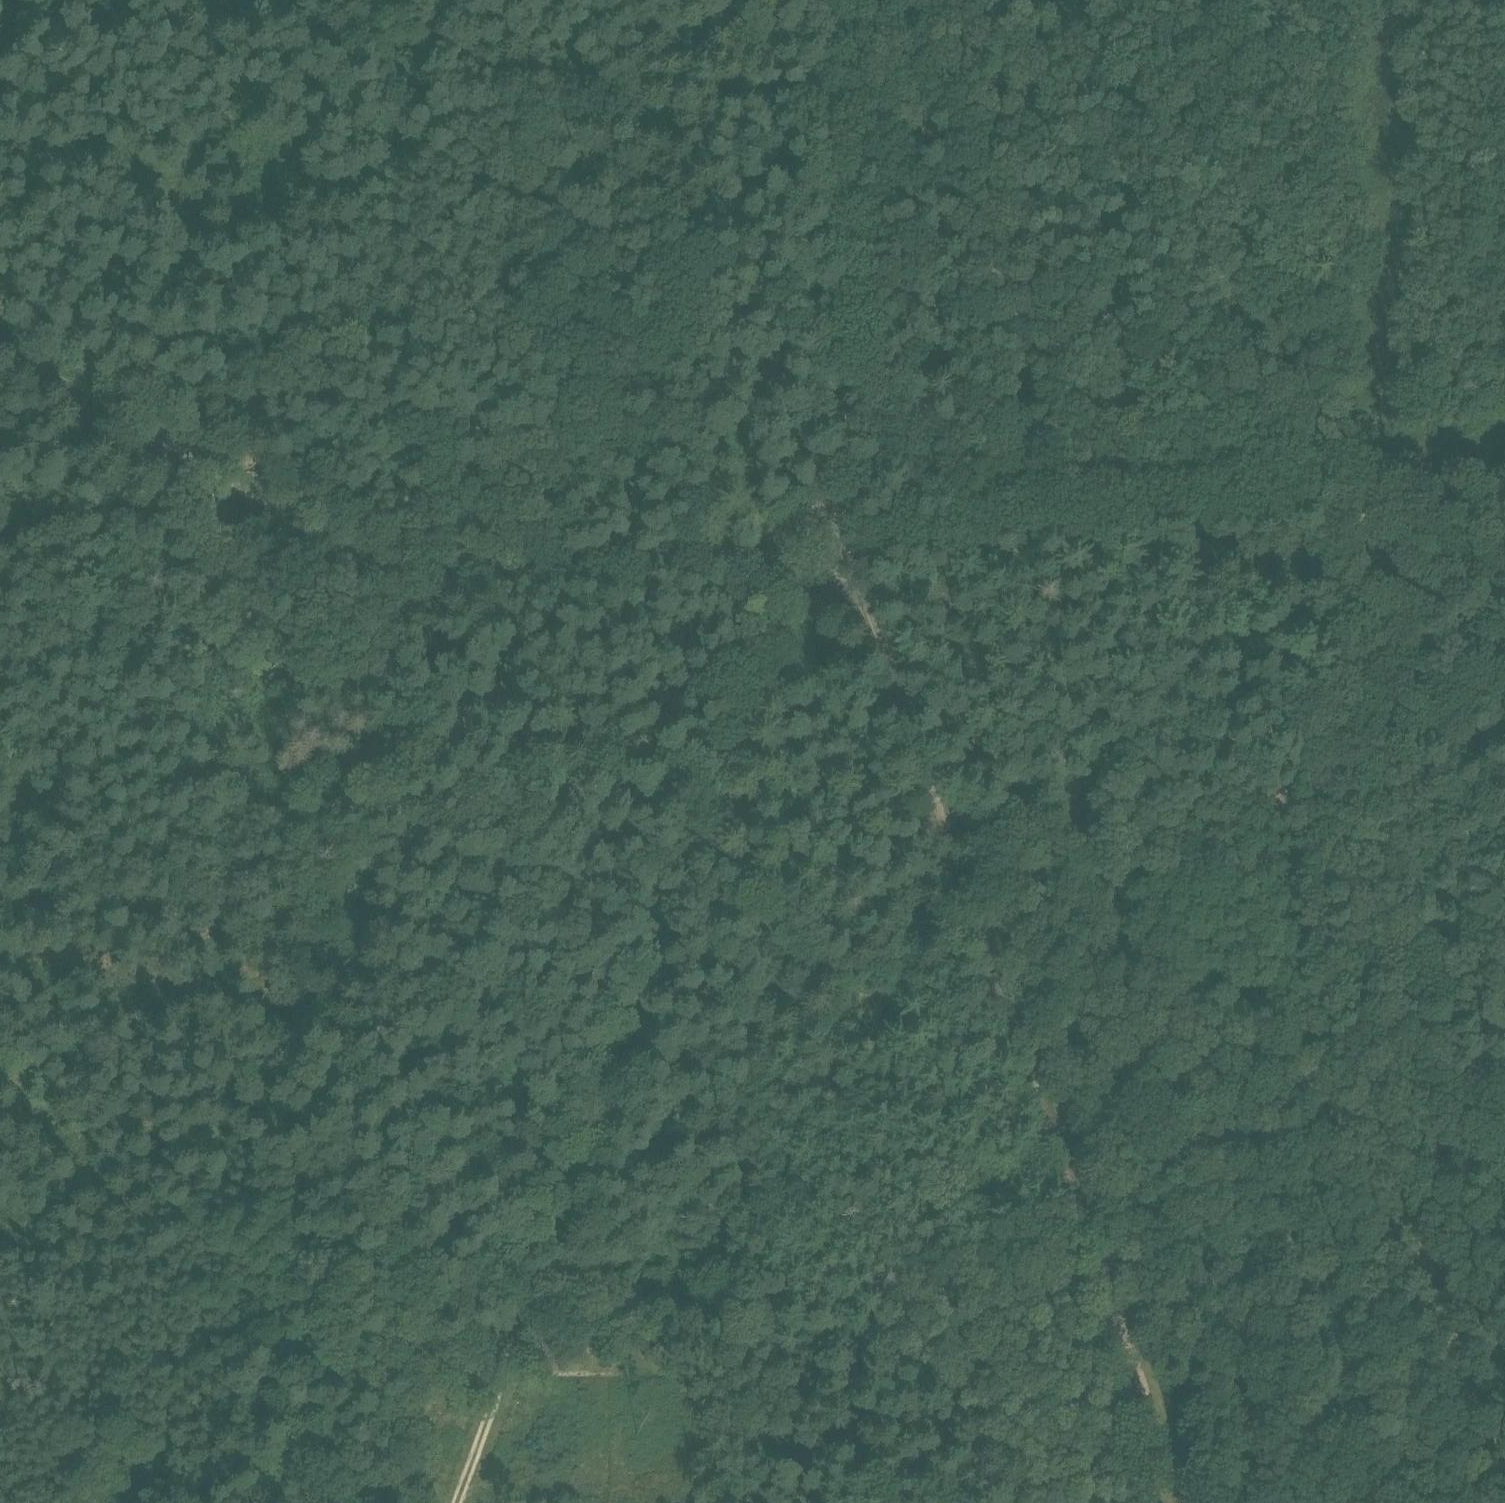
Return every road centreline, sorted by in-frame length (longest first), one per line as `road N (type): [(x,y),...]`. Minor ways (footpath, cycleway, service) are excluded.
road 1 (track): [(1187,1502),(893,639),(814,236),(826,0)]
road 2 (track): [(734,758),(463,1502)]
road 3 (track): [(734,758),(864,493),(483,558)]
road 4 (track): [(1504,397),(1388,448),(864,493)]
road 5 (track): [(0,351),(375,571),(483,558)]

